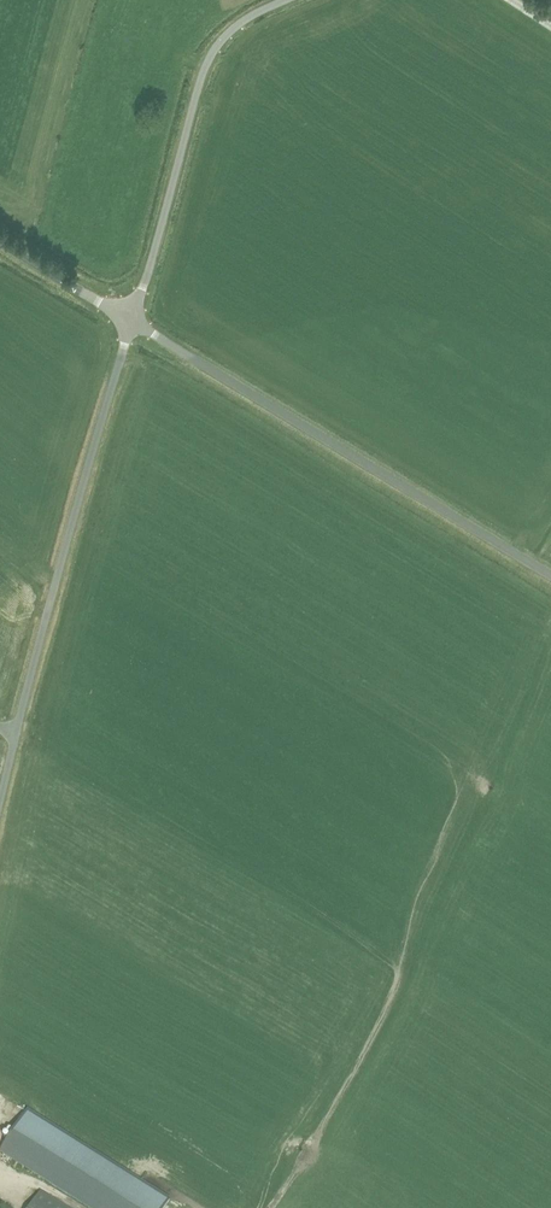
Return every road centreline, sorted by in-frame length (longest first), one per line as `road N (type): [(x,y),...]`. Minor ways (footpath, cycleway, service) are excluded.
road 1 (unclassified): [(0,799),(132,322)]
road 2 (unclassified): [(550,575),(132,322)]
road 3 (unclassified): [(132,322),(199,80),(226,36),(284,0)]
road 4 (unclassified): [(0,242),(132,322)]

